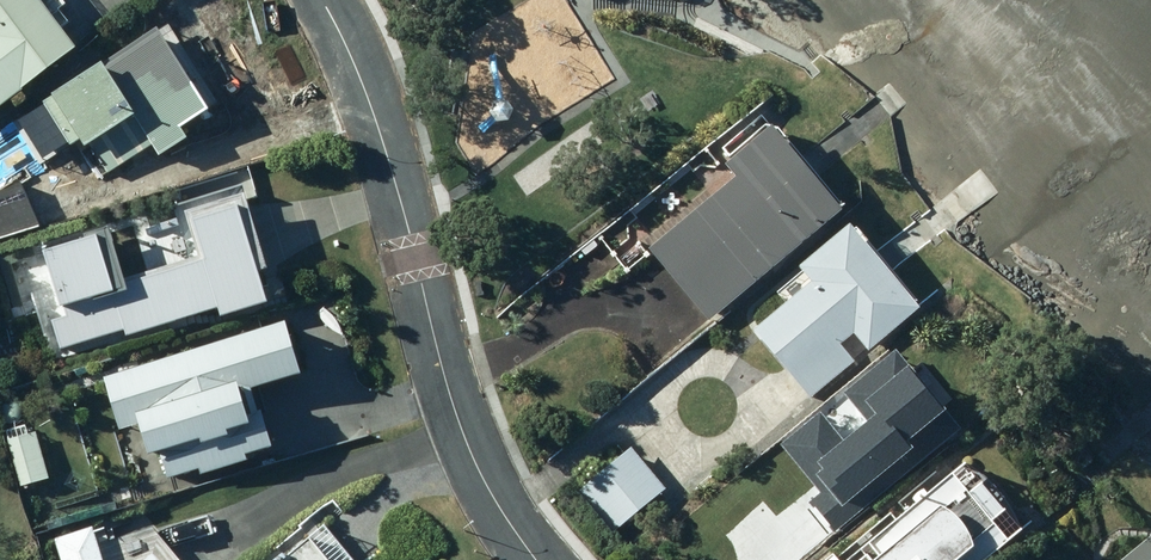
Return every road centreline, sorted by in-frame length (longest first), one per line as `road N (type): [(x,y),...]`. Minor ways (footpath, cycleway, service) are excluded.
road 1 (residential): [(533,559),(465,444),(359,74),(322,0)]

